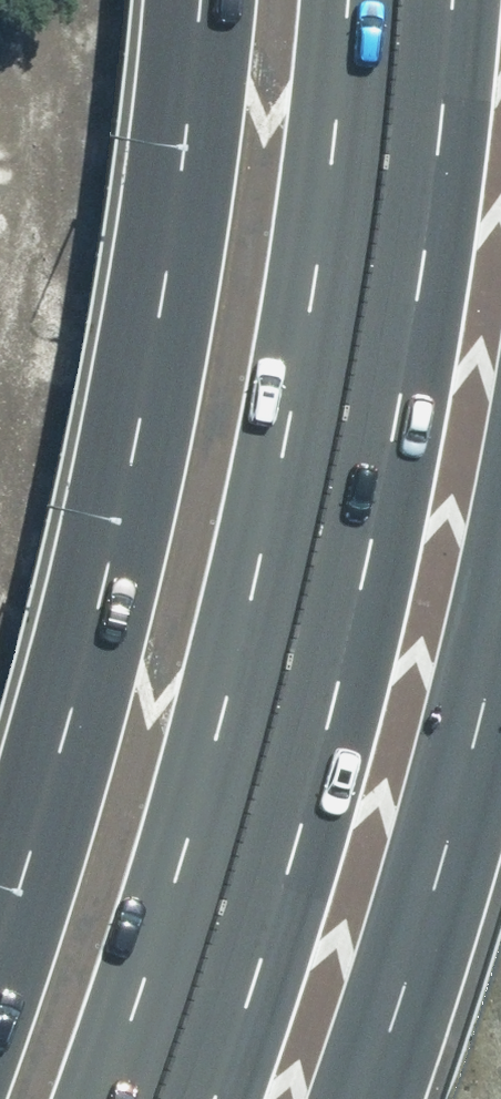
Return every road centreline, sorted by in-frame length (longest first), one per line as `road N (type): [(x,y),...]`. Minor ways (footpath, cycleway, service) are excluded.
road 1 (motorway): [(156,1098),(207,954),(320,543),(380,217),(400,0)]
road 2 (motorway): [(0,967),(128,521),(194,142),(206,0)]
road 3 (motorway): [(500,636),(398,1014),(366,1098)]

